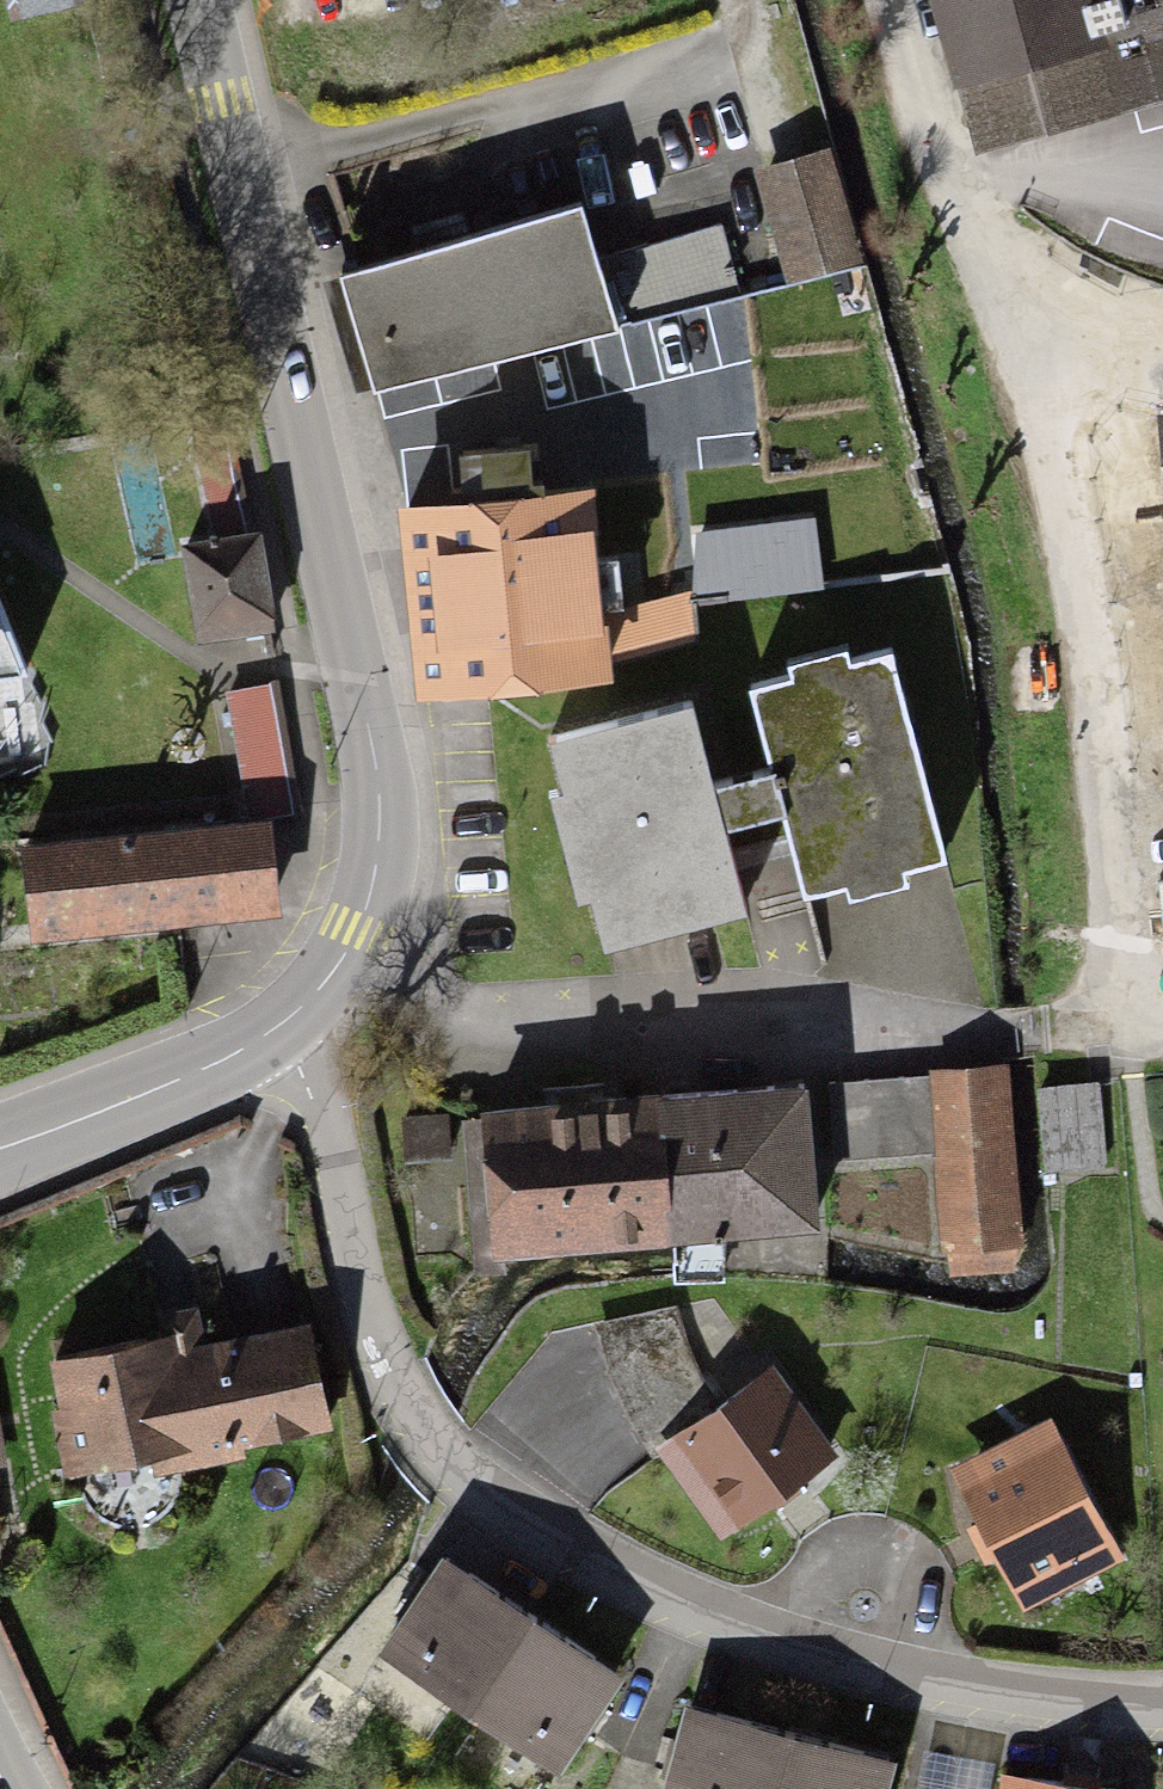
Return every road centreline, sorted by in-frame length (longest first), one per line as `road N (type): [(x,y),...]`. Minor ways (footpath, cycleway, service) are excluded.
road 1 (residential): [(1162,1713),(920,1685),(809,1653),(687,1614),(476,1499),(439,1465),(371,1362),(314,1076),(292,1021)]
road 2 (secondary): [(194,0),(379,776),(384,832),(374,889),(340,961)]
road 3 (residential): [(340,961),(392,1003),(433,1015),(1032,1036)]
road 4 (residential): [(1093,379),(1162,999)]
road 5 (residential): [(899,0),(953,162),(1093,379)]
road 6 (secondary): [(292,1021),(0,1154)]
road 7 (residential): [(1162,1031),(1032,1036)]

